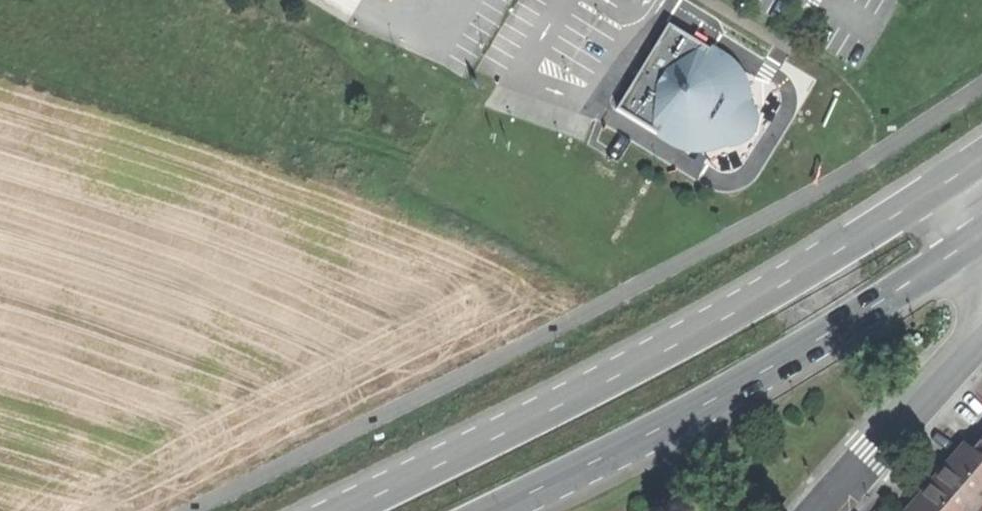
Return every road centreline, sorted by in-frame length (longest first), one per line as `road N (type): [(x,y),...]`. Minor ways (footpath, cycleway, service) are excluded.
road 1 (trunk): [(950,177),(651,357),(334,510)]
road 2 (trunk): [(491,510),(664,427),(981,230)]
road 3 (secondary): [(829,510),(981,338)]

